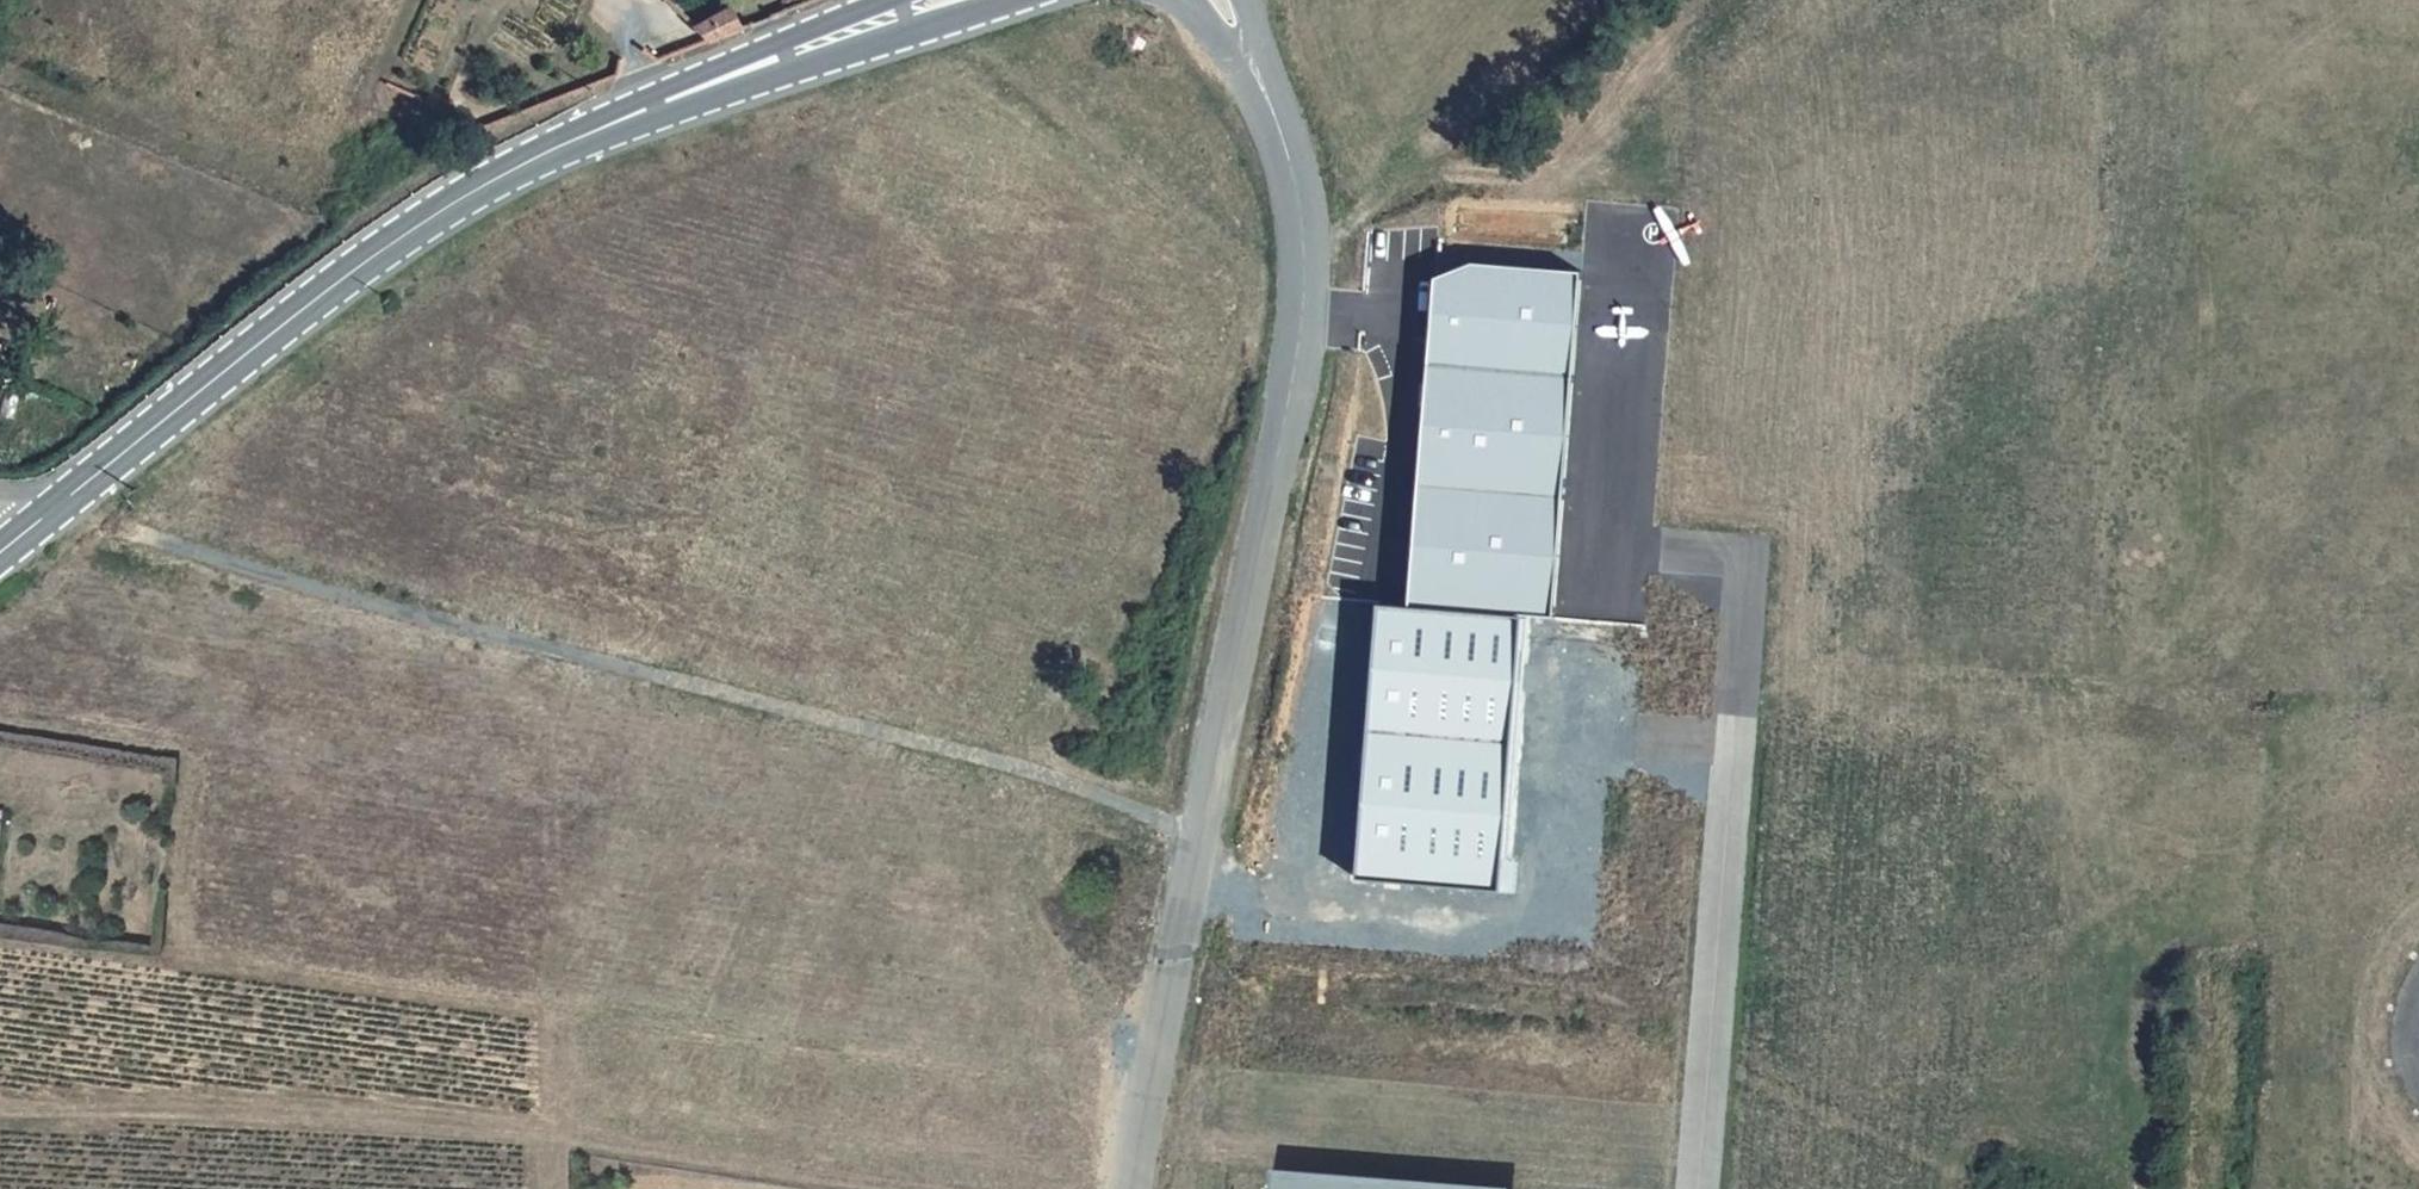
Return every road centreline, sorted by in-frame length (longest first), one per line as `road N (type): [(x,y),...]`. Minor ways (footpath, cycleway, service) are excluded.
road 1 (unclassified): [(1204,833),(973,751),(54,508)]
road 2 (primary): [(54,508),(241,353),(477,189),(642,112),(930,0)]
road 3 (unclassified): [(1226,0),(1291,145),(1304,240),(1300,325),(1204,833)]
road 4 (unclassified): [(1204,833),(1132,1188)]

